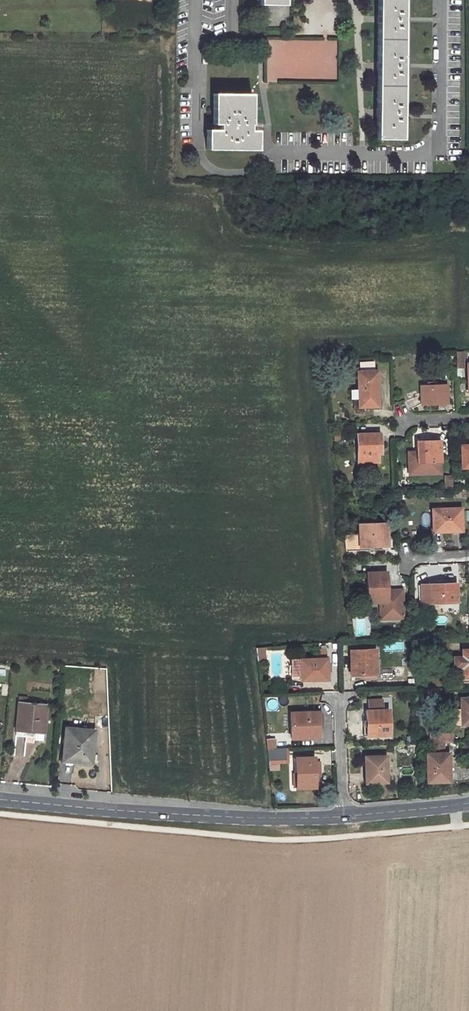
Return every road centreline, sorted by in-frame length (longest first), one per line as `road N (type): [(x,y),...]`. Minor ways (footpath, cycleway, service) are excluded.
road 1 (residential): [(0,799),(251,818),(345,816)]
road 2 (residential): [(345,816),(468,803)]
road 3 (residential): [(337,696),(345,816)]

